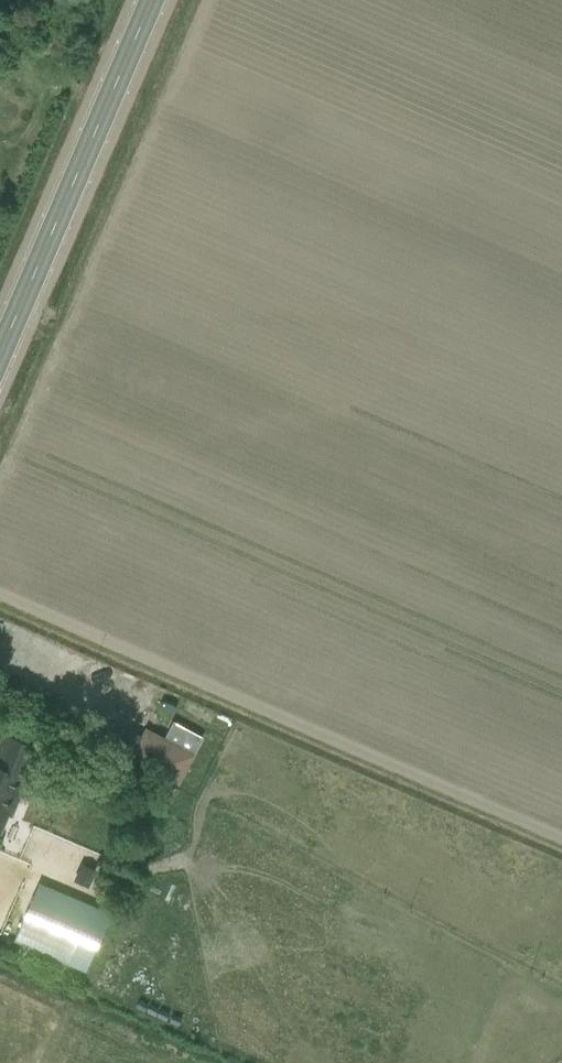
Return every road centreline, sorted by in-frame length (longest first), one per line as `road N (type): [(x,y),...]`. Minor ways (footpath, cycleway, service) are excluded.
road 1 (primary): [(0,350),(150,0)]

